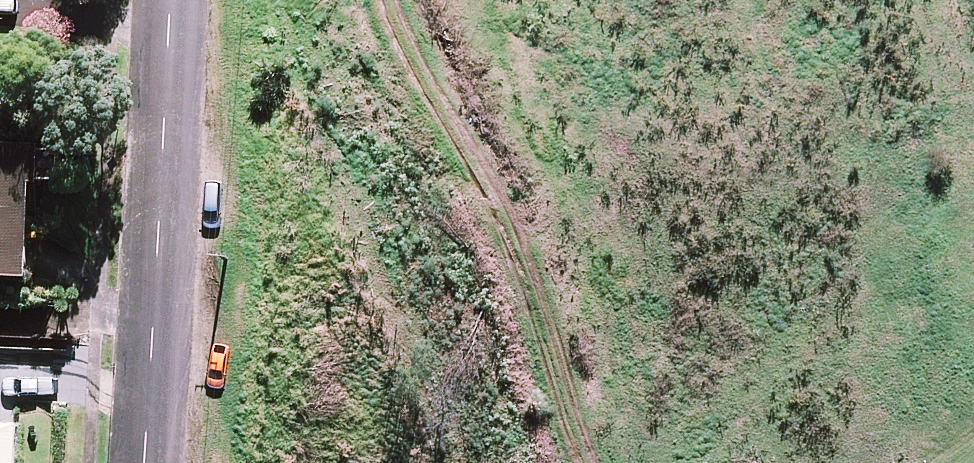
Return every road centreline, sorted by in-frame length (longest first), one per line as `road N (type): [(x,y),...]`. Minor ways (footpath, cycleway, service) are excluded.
road 1 (track): [(566,462),(499,225),(406,0)]
road 2 (residential): [(143,462),(179,0)]

